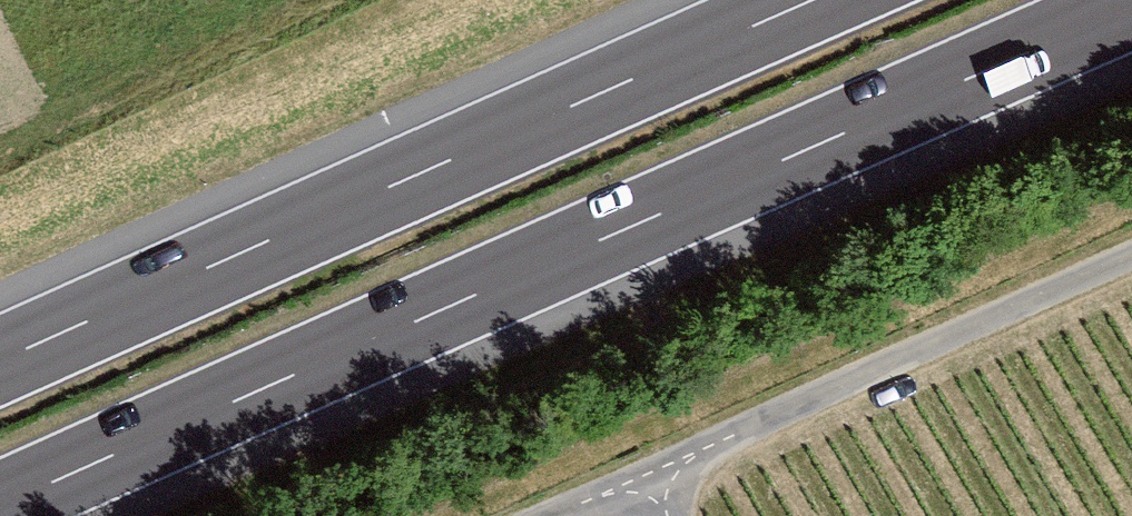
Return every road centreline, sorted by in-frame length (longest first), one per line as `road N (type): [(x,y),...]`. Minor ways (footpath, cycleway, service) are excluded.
road 1 (motorway): [(0,505),(1131,8)]
road 2 (motorway): [(813,0),(0,360)]

